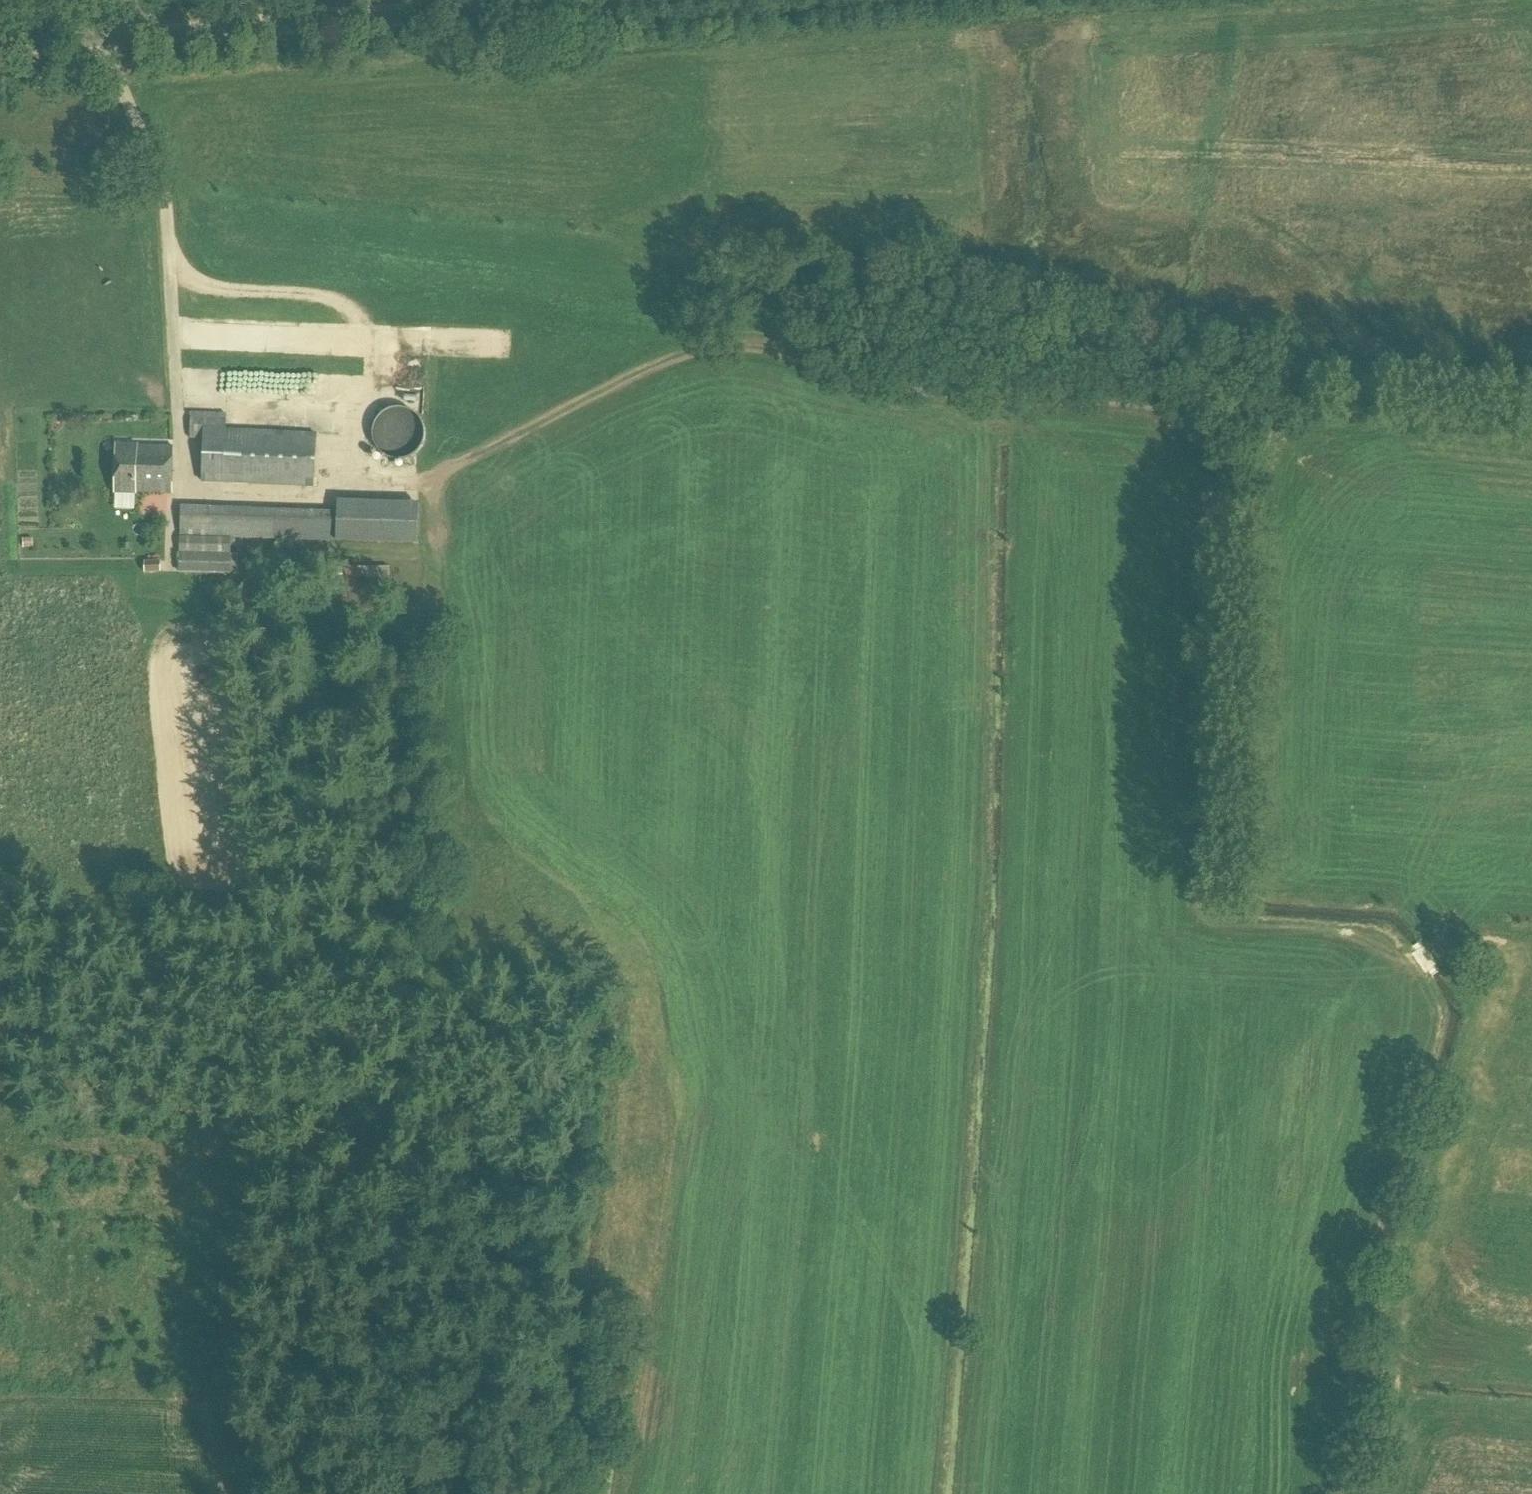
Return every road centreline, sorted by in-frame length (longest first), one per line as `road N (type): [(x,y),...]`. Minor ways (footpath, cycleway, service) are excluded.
road 1 (unclassified): [(116,40),(618,0)]

